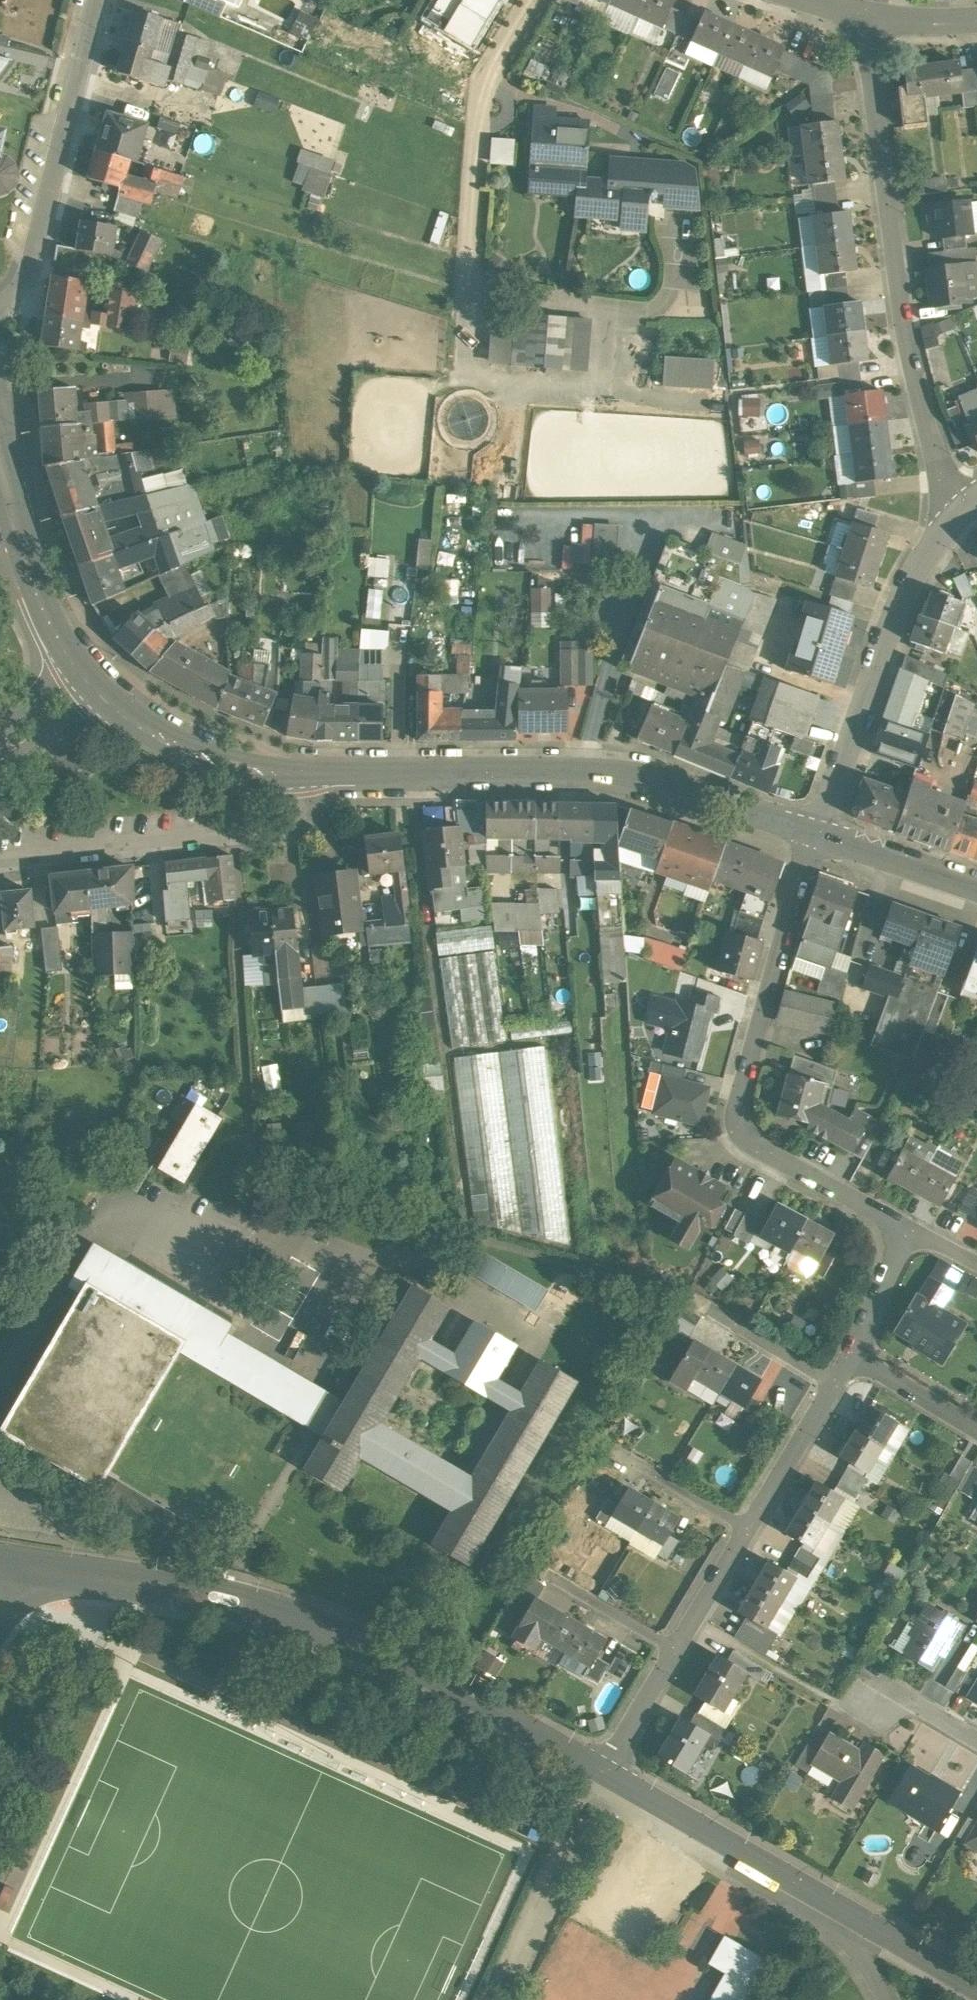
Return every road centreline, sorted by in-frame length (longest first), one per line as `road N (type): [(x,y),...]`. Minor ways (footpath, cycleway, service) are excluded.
road 1 (unclassified): [(601,1767),(327,1624),(158,1585),(9,1571)]
road 2 (residential): [(306,778),(582,774),(643,784),(821,838)]
road 3 (residential): [(901,1231),(742,1141),(734,1114),(798,871),(821,838)]
road 4 (residential): [(953,508),(909,368),(867,20)]
road 5 (residential): [(601,1767),(848,1354)]
road 6 (unclassified): [(976,1986),(601,1767)]
road 7 (residential): [(821,838),(902,588),(953,508)]
road 8 (residential): [(0,862),(261,833),(288,824),(302,807),(306,778)]
road 9 (residential): [(0,311),(26,276),(98,0)]
road 10 (residential): [(78,677),(115,712),(173,746),(306,778)]
road 11 (residential): [(0,470),(39,603),(78,677)]
road 12 (residential): [(821,838),(976,891)]
road 13 (residential): [(848,1354),(976,1430)]
road 14 (residential): [(848,1354),(901,1231)]

